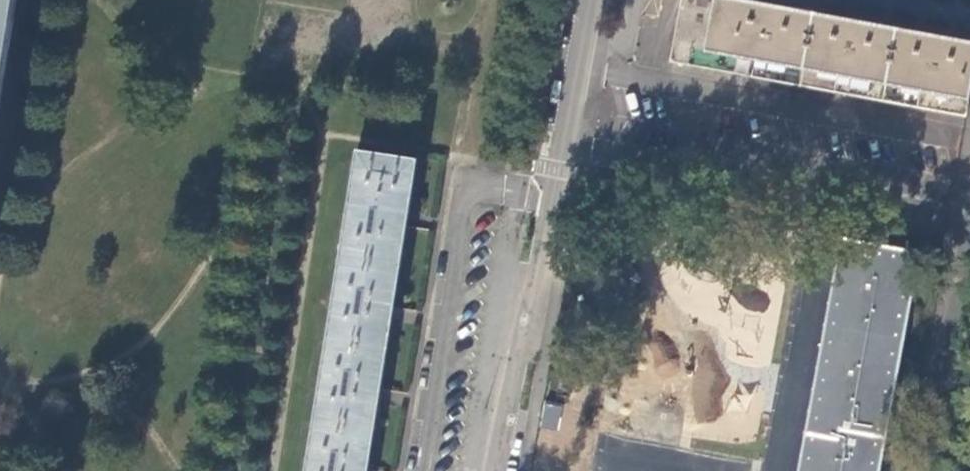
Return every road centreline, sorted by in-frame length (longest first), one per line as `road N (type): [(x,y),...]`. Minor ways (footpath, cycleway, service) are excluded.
road 1 (residential): [(496,470),(585,0)]

